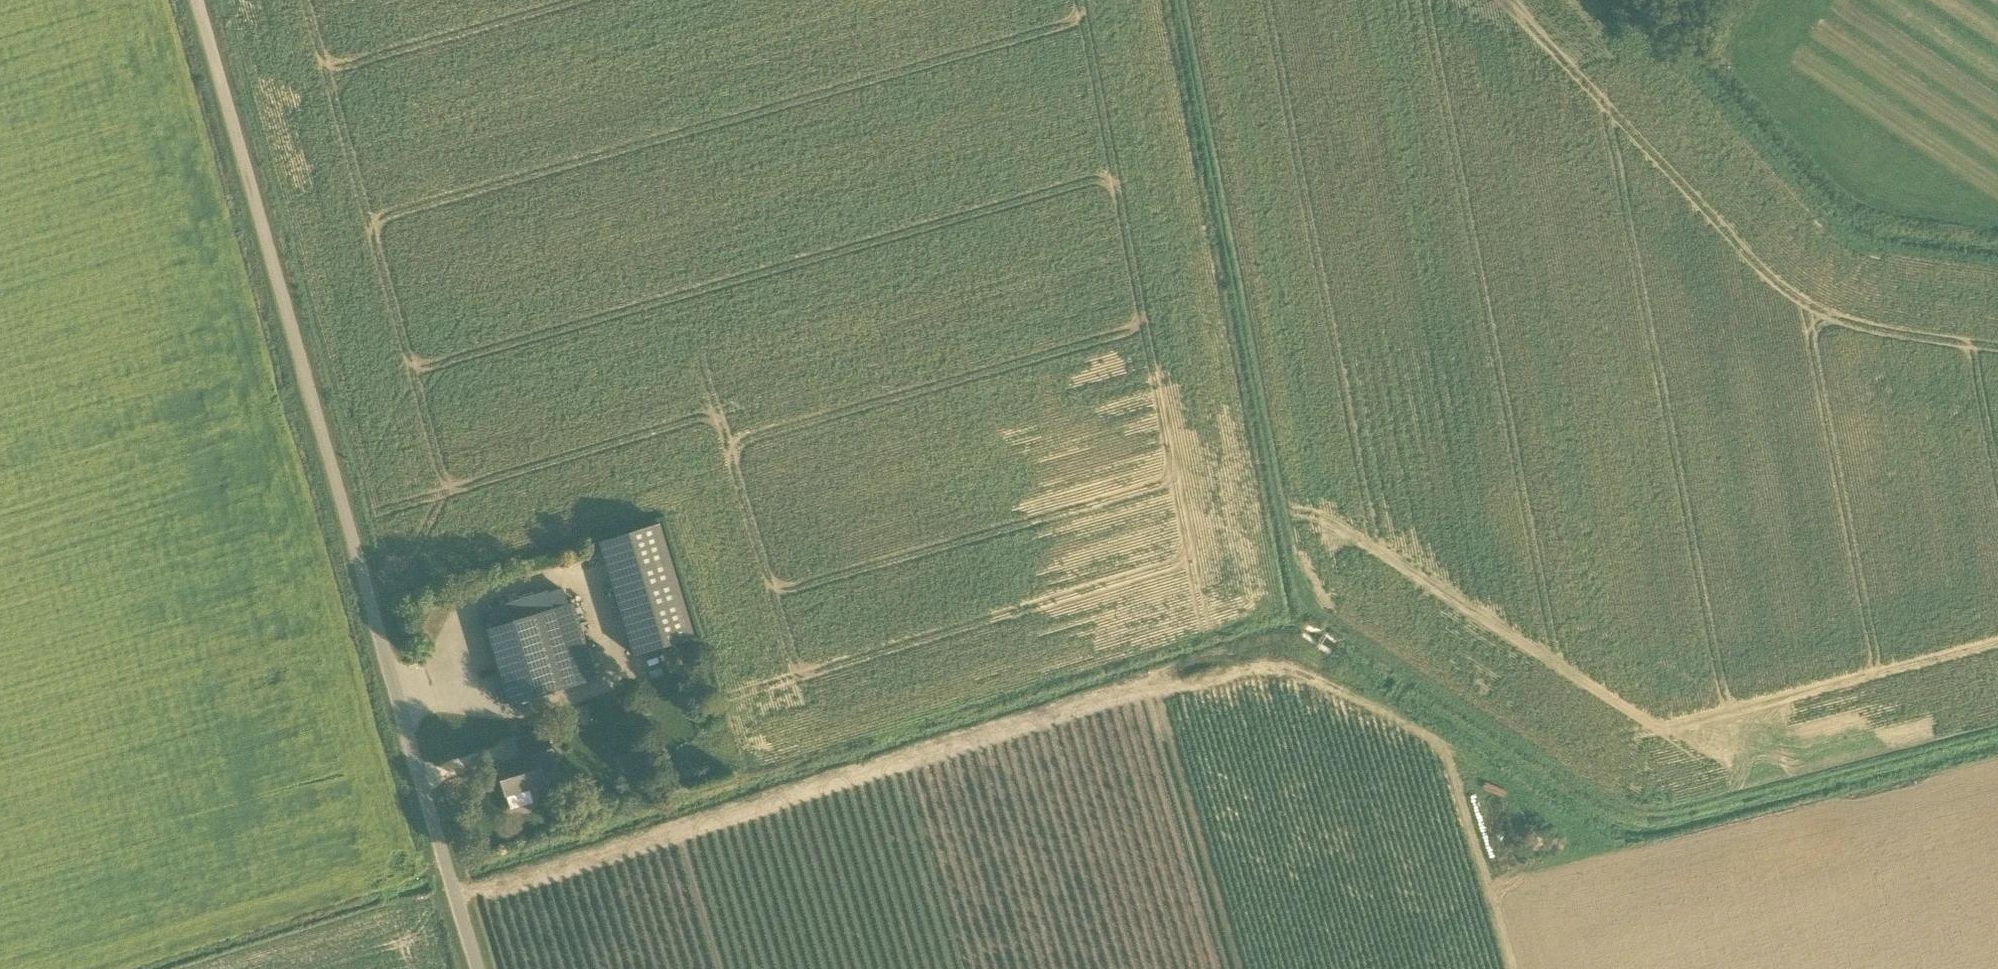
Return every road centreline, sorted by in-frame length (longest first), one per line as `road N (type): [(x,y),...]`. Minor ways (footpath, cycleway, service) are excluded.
road 1 (track): [(395,686),(197,0)]
road 2 (unclassified): [(478,968),(395,686)]

